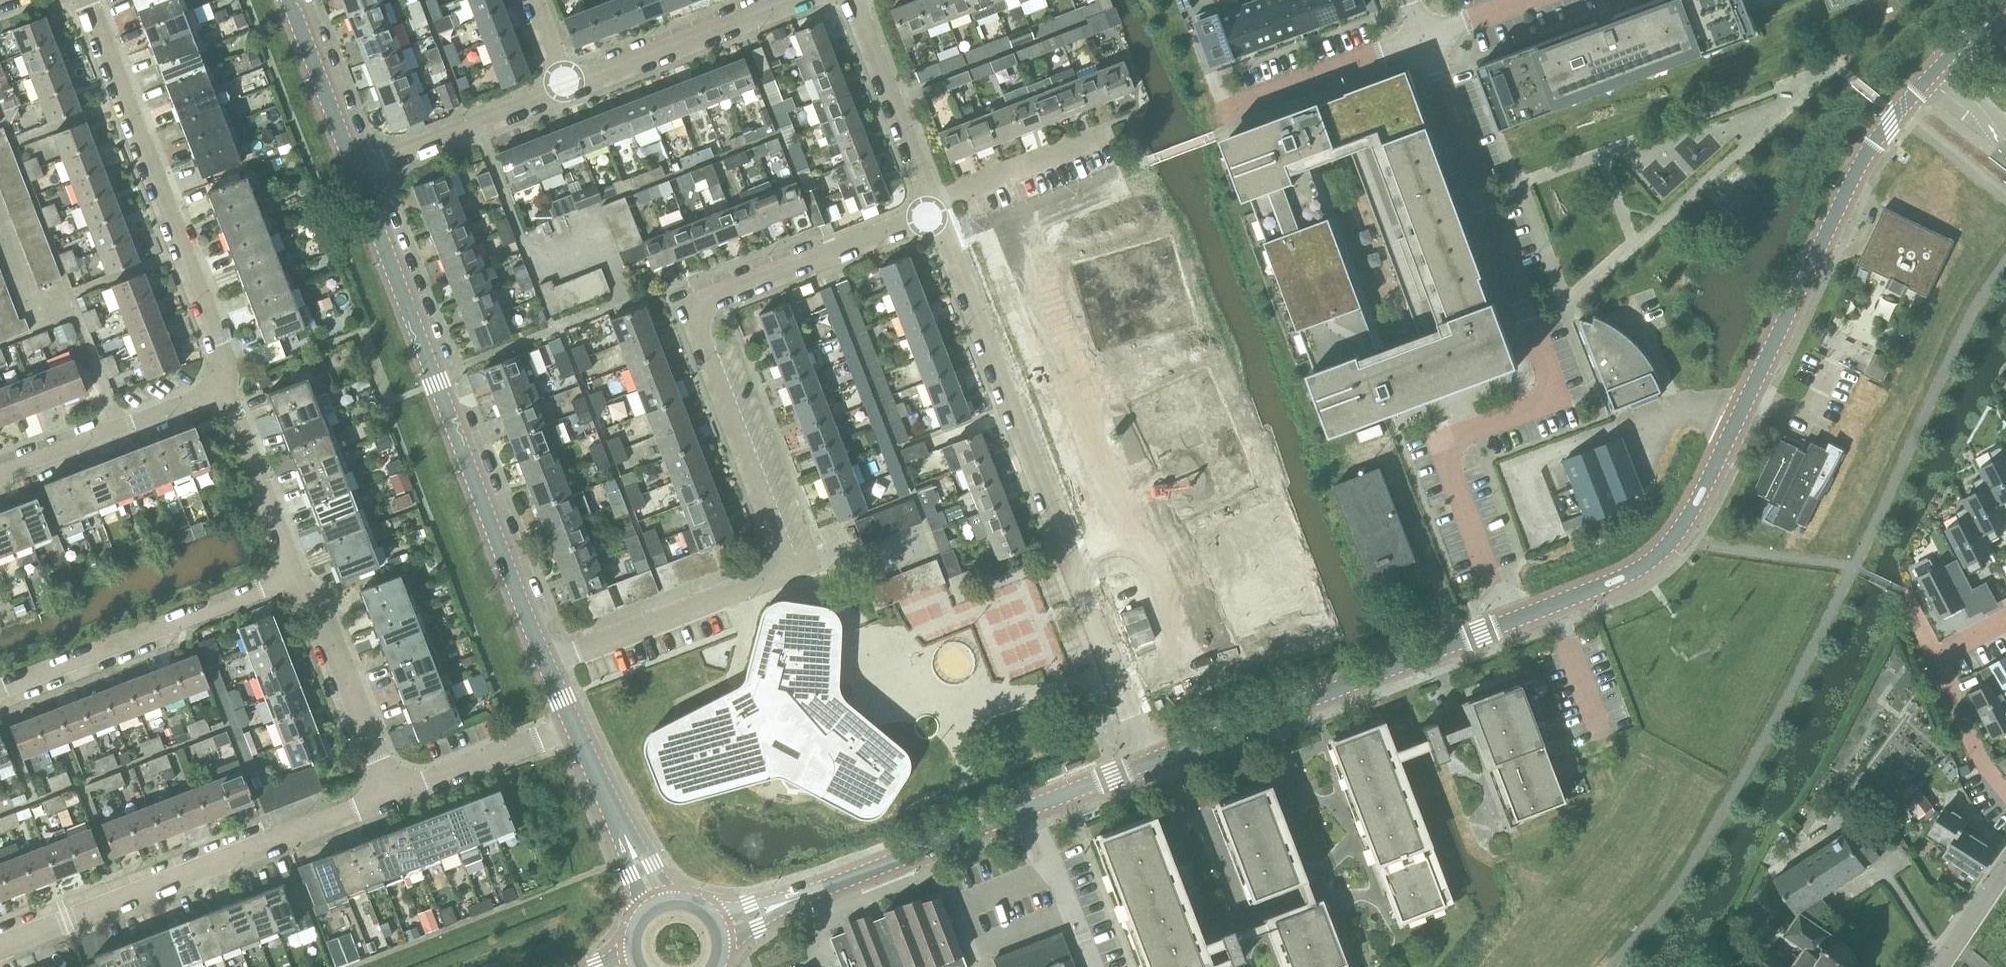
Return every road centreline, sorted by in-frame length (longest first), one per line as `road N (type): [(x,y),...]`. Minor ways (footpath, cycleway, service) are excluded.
road 1 (tertiary): [(1510,624),(1620,578),(1677,542),(1716,477),(1862,170),(2005,1)]
road 2 (residential): [(546,664),(791,572),(695,311),(935,214)]
road 3 (residential): [(1424,39),(1557,395),(1441,439),(1510,624)]
road 4 (residential): [(1148,762),(935,214)]
road 5 (tertiary): [(546,664),(356,173)]
road 6 (residential): [(0,943),(396,793)]
road 7 (residential): [(228,383),(225,342),(92,0)]
road 8 (tertiary): [(1148,762),(1510,624)]
road 9 (residential): [(0,695),(303,580)]
road 10 (residential): [(568,89),(799,0)]
road 11 (tertiary): [(801,897),(1032,808)]
road 12 (residential): [(0,470),(228,383)]
road 13 (residential): [(396,793),(319,600),(303,580)]
road 14 (residential): [(356,173),(568,89)]
road 15 (residential): [(1220,113),(1424,39)]
road 16 (residential): [(930,201),(852,0)]
road 17 (residential): [(303,580),(228,383)]
road 18 (residential): [(930,201),(1112,131)]
road 19 (residential): [(396,793),(574,725)]
road 20 (tertiary): [(356,173),(289,0)]
road 21 (residential): [(1093,966),(1032,808)]
road 22 (residential): [(2005,797),(1935,655)]
road 23 (tertiary): [(630,845),(574,725)]
road 24 (tertiary): [(1032,808),(1148,762)]

